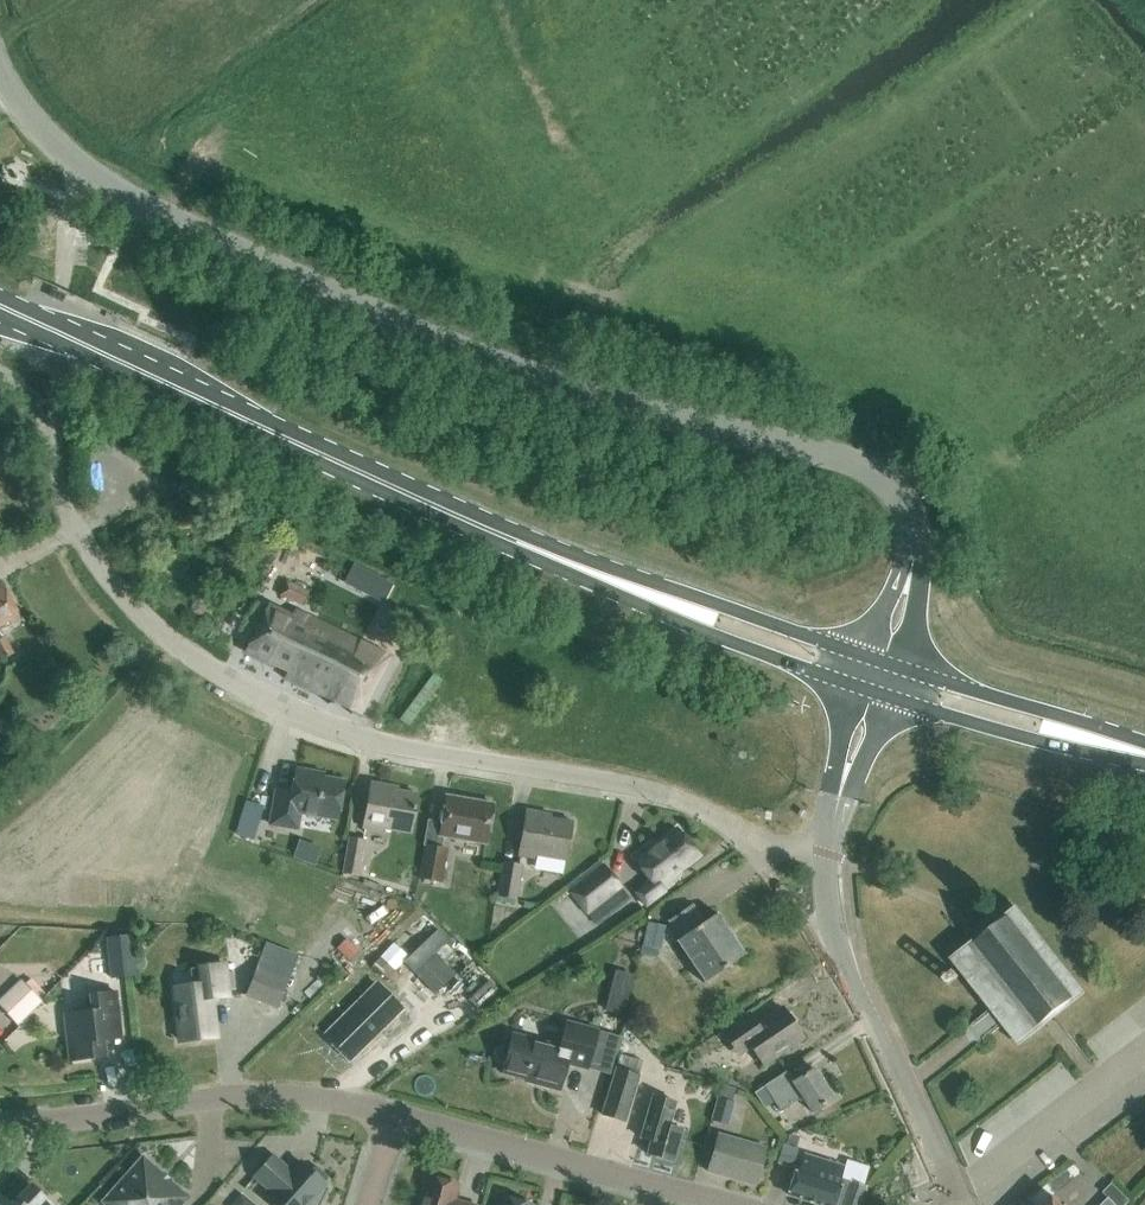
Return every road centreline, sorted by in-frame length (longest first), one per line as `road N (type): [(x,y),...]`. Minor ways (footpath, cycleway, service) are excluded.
road 1 (unclassified): [(913,559),(904,500),(854,459),(647,409),(493,361),(208,234),(71,160),(0,69)]
road 2 (residential): [(827,852),(760,846),(697,807),(641,785),(430,750),(302,714),(216,671),(162,634),(112,582),(66,508)]
road 3 (primary): [(396,488),(413,506),(666,616),(852,683)]
road 4 (primary): [(862,655),(557,548),(421,489),(396,488)]
road 5 (primary): [(396,488),(0,304)]
road 6 (unclassified): [(395,1114),(328,1099),(247,1095),(0,1124)]
road 7 (tertiary): [(958,1204),(843,960),(827,907),(827,852)]
road 8 (unclassified): [(736,1204),(395,1114)]
road 9 (primary): [(894,697),(1144,763)]
road 10 (primary): [(1144,740),(904,668)]

